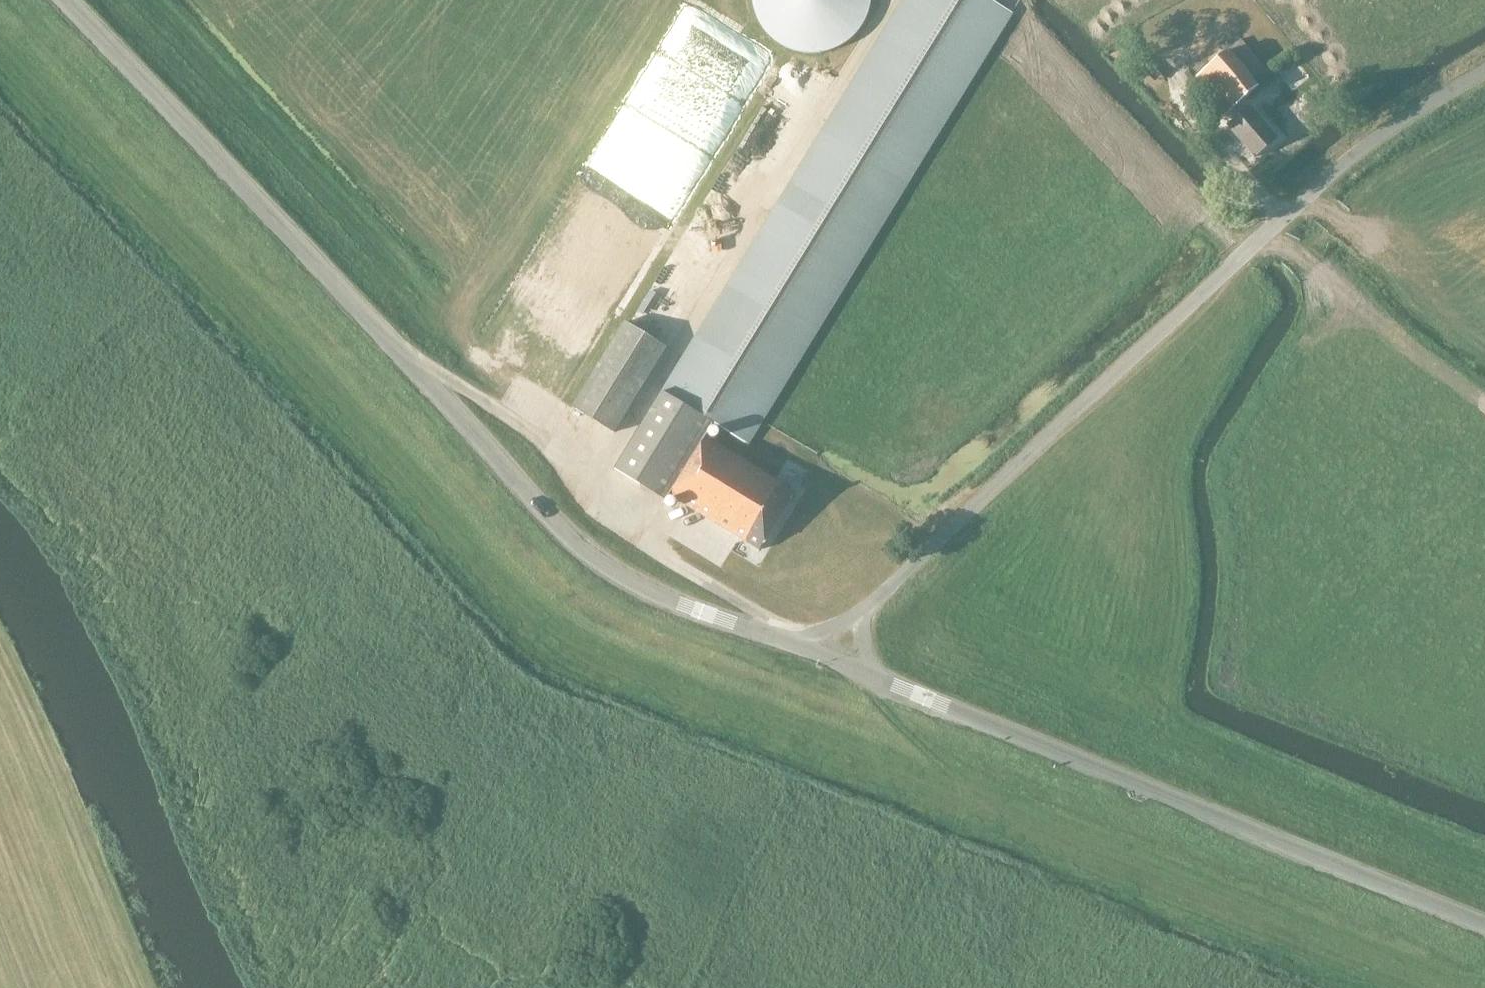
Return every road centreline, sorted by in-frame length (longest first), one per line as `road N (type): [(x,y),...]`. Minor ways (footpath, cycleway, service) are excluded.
road 1 (tertiary): [(834,658),(658,593),(575,539),(68,0)]
road 2 (unclassified): [(1484,74),(1384,133),(1311,191),(881,593),(834,658)]
road 3 (tertiary): [(1484,923),(834,658)]

